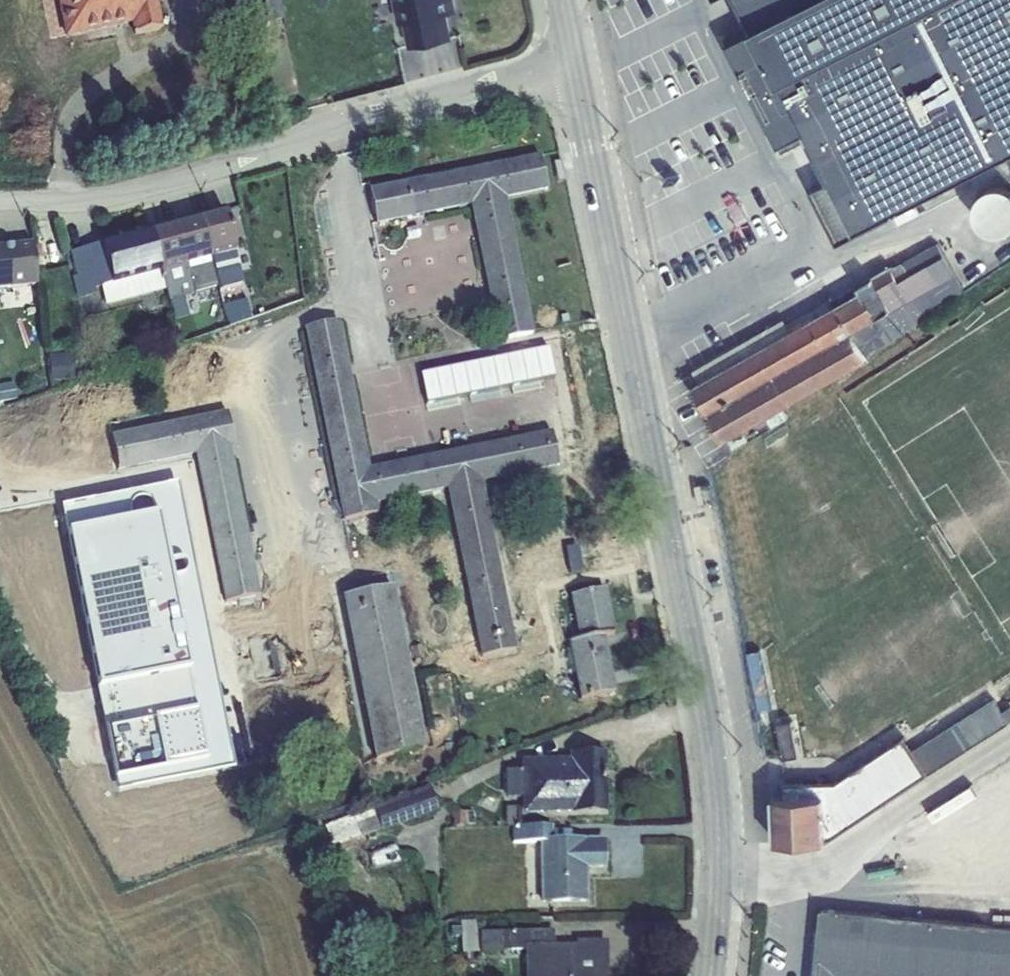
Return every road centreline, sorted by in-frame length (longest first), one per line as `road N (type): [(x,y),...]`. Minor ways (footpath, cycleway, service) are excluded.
road 1 (primary): [(577,70),(703,700),(719,861),(711,975)]
road 2 (unclassified): [(0,202),(115,192),(303,139),(403,97),(577,70)]

